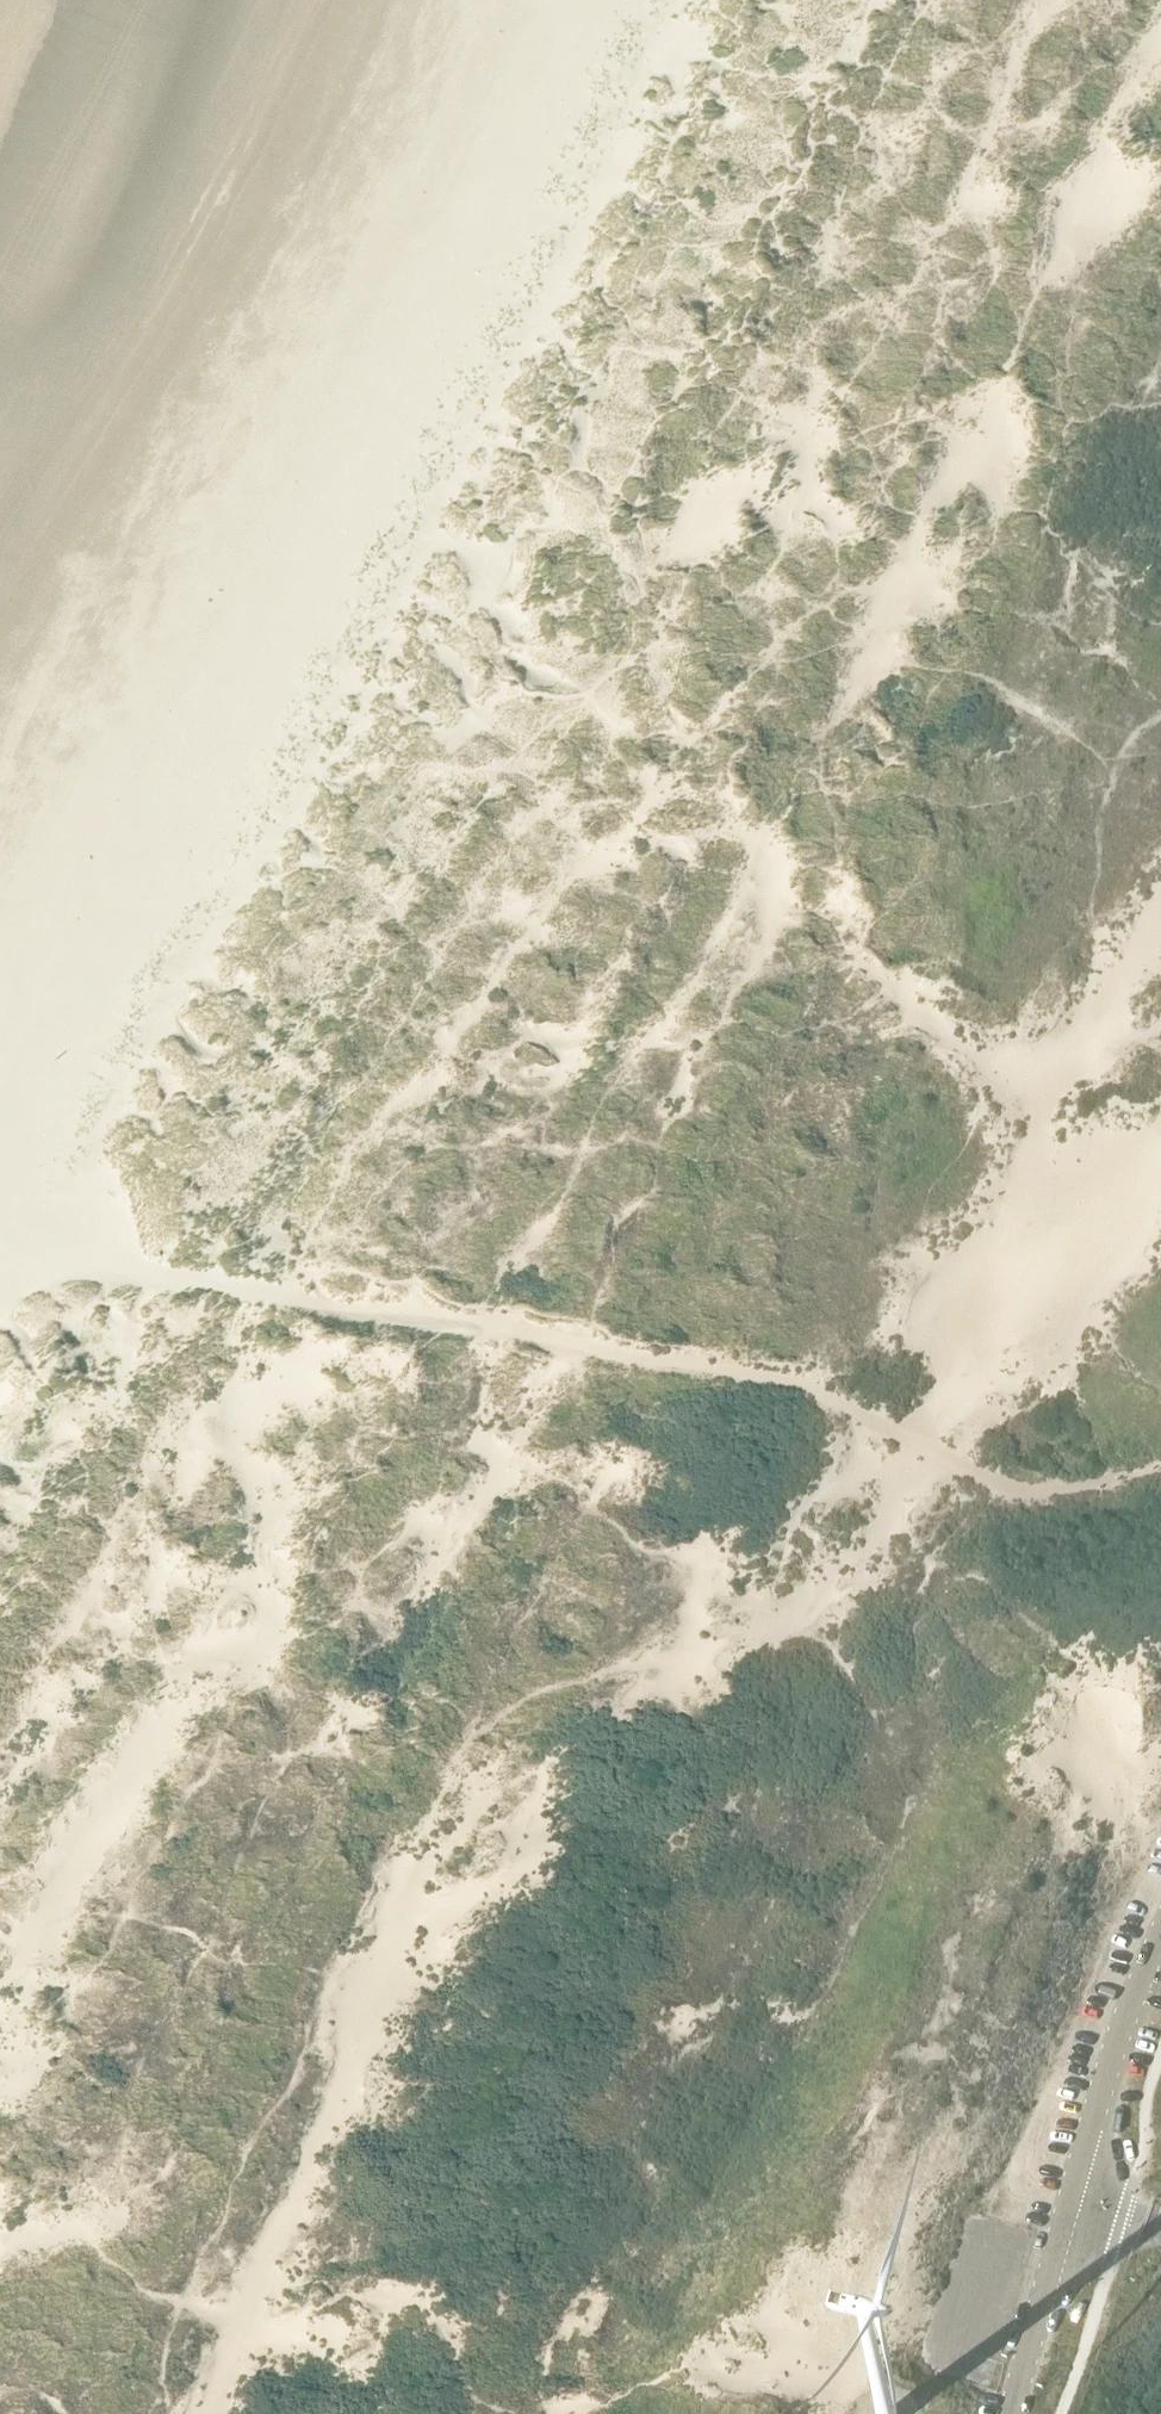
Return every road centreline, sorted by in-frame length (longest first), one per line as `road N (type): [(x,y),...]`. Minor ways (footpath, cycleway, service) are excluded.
road 1 (unclassified): [(1020,2370),(1119,2028),(1160,1935)]

